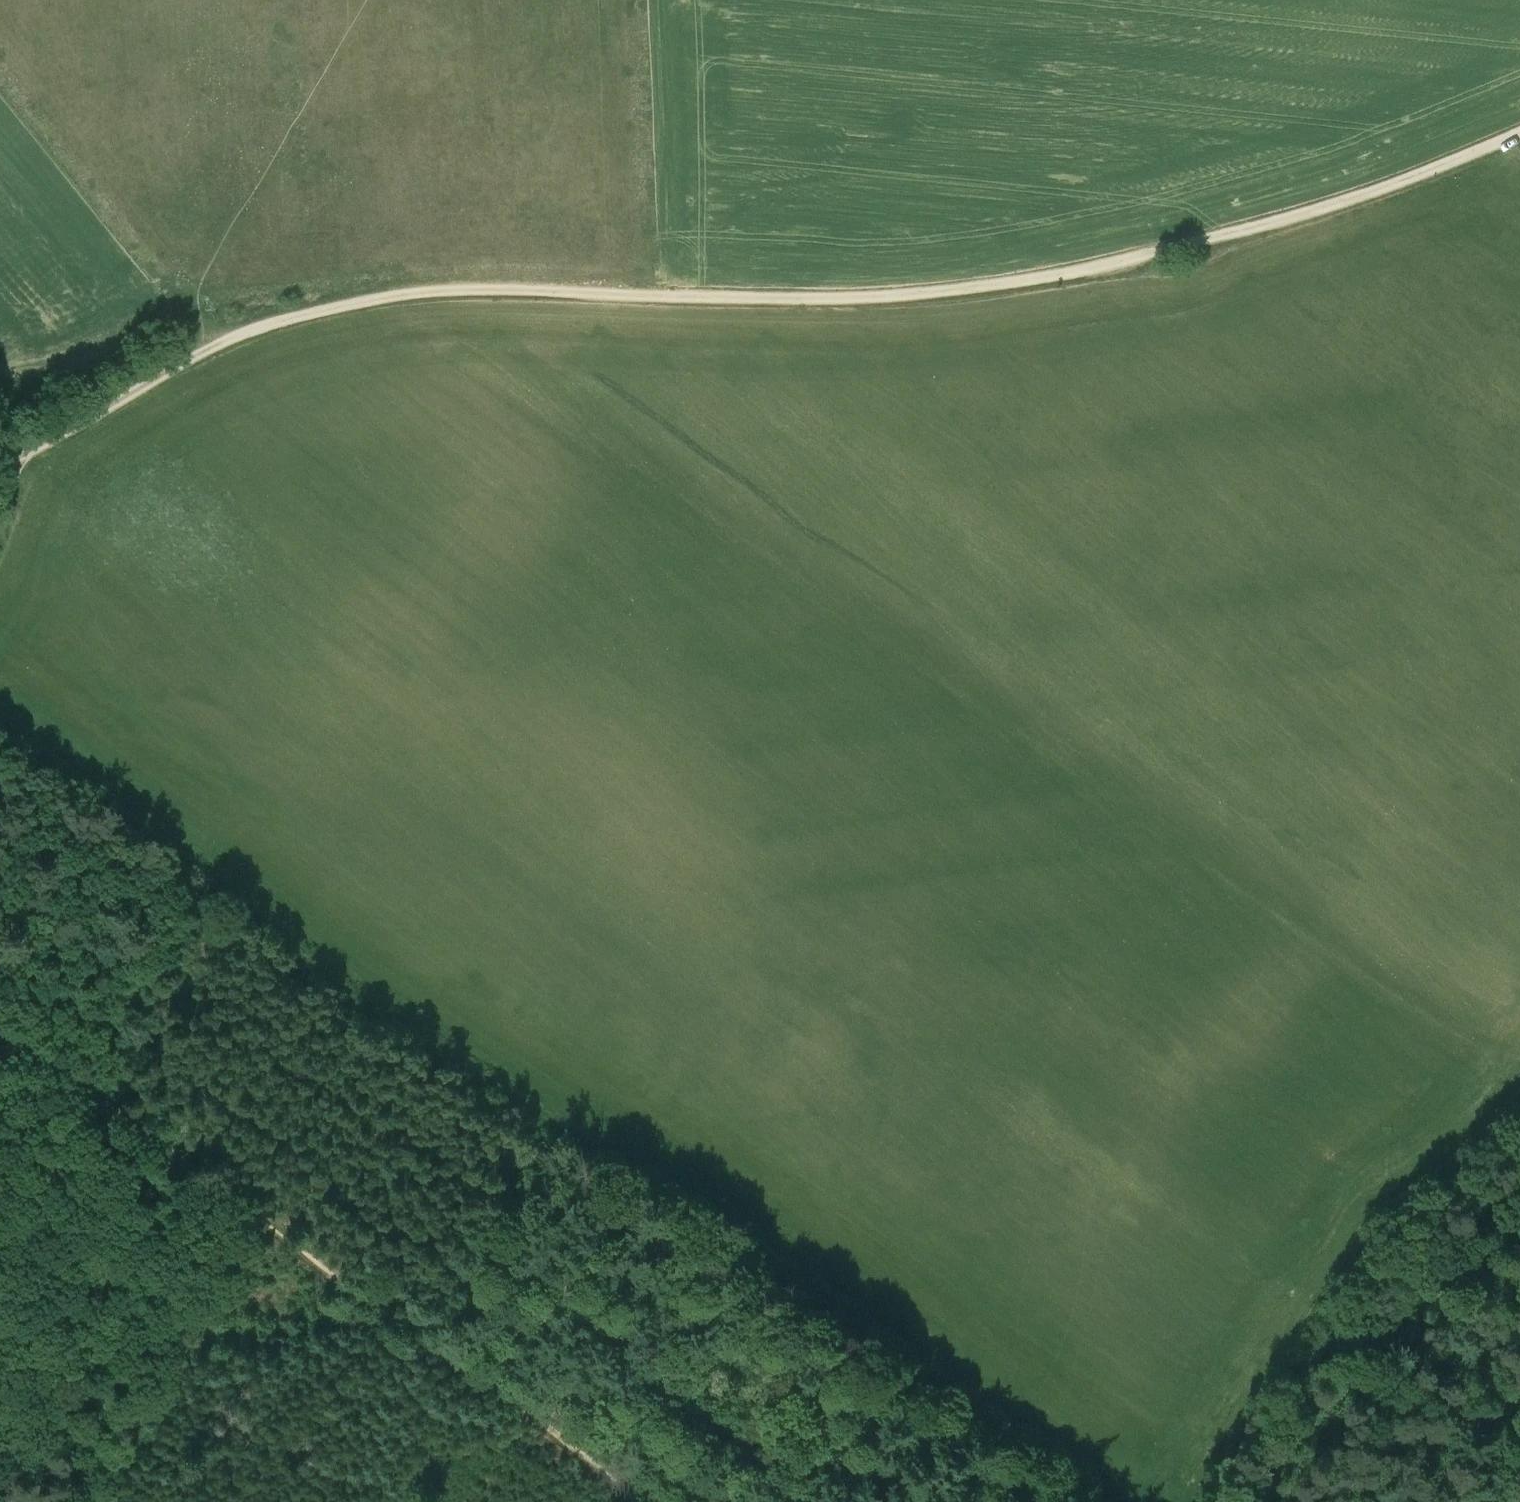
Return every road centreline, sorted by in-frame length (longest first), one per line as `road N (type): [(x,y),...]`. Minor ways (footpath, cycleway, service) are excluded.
road 1 (track): [(7,461),(218,342),(323,309),(485,288),(837,301),(1043,280),(1227,237),(1519,135)]
road 2 (track): [(649,1501),(31,1054)]

